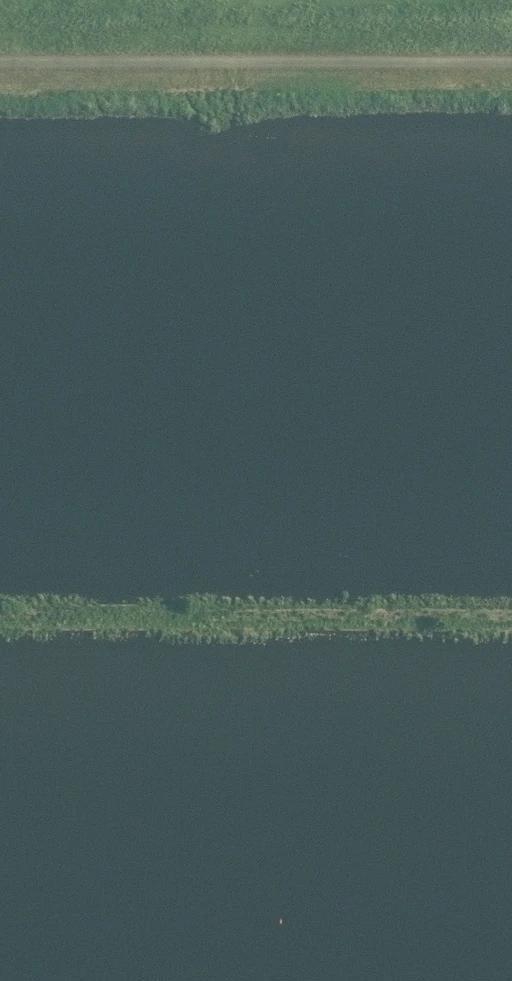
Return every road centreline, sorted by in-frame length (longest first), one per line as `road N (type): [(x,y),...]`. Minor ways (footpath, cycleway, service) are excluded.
road 1 (unclassified): [(511,57),(0,58)]

